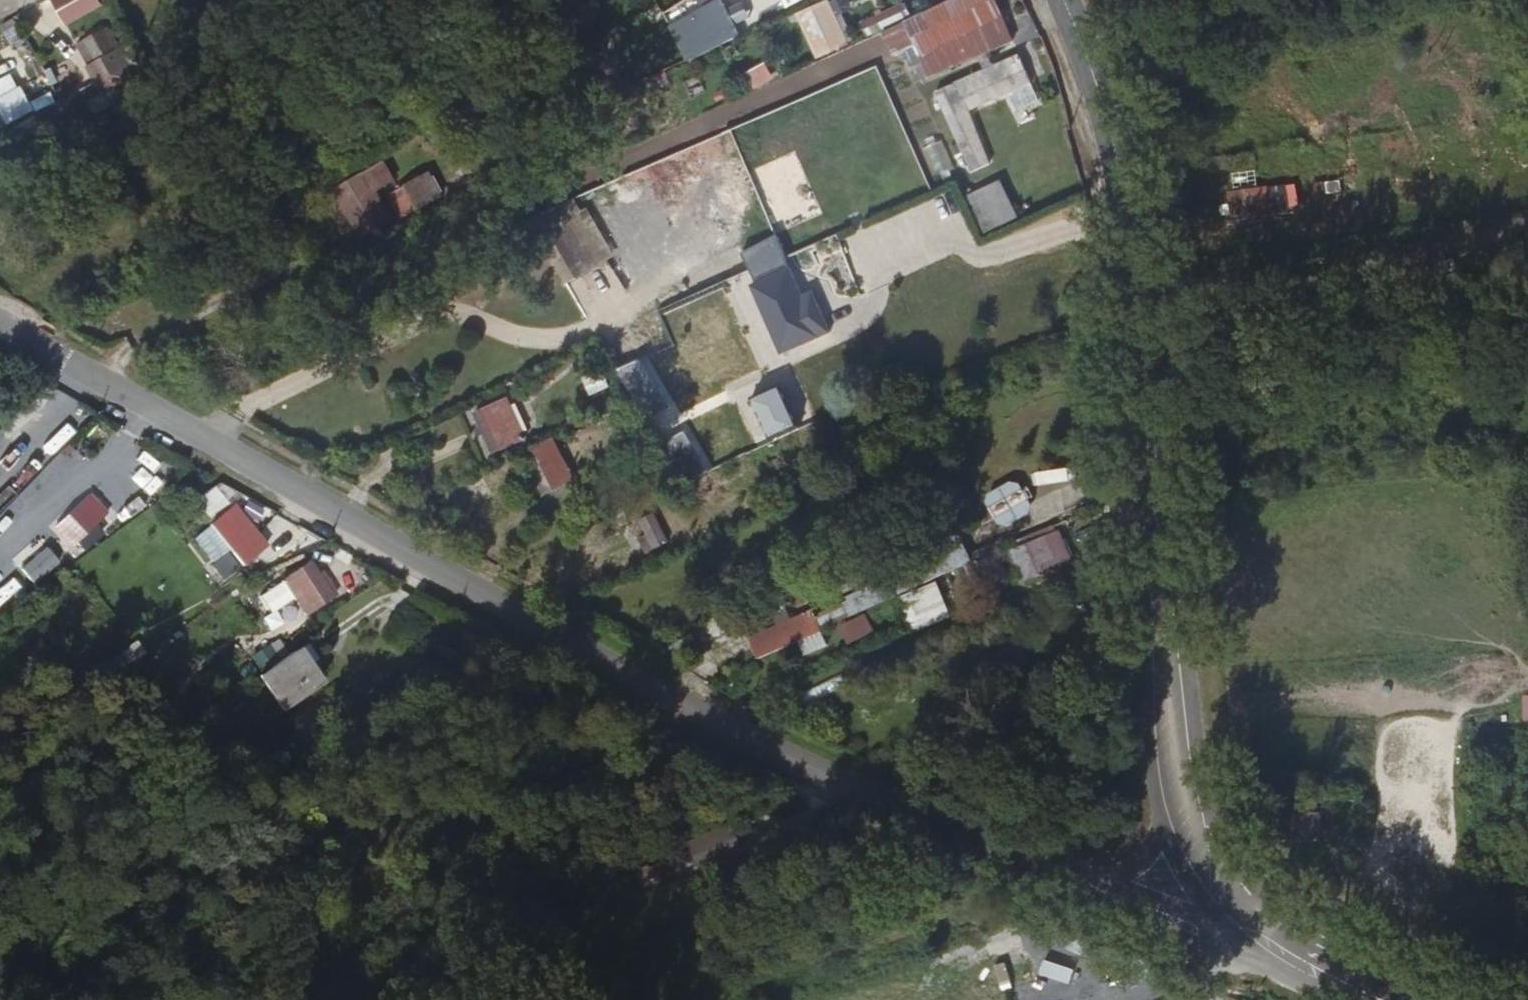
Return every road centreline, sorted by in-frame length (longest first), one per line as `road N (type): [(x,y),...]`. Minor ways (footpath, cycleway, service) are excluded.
road 1 (residential): [(0,321),(857,787),(996,856),(1075,881)]
road 2 (tertiary): [(1277,912),(1227,834),(1202,762),(1153,432)]
road 3 (tertiary): [(1062,0),(1120,156),(1153,432)]
road 4 (tertiary): [(1153,432),(1140,595),(1148,757),(1161,817)]
road 5 (tertiary): [(1415,999),(1325,956),(1277,912)]
road 6 (tertiary): [(1235,933),(1278,970),(1346,999)]
road 7 (residential): [(1161,817),(1158,841),(1138,865),(1075,881)]

